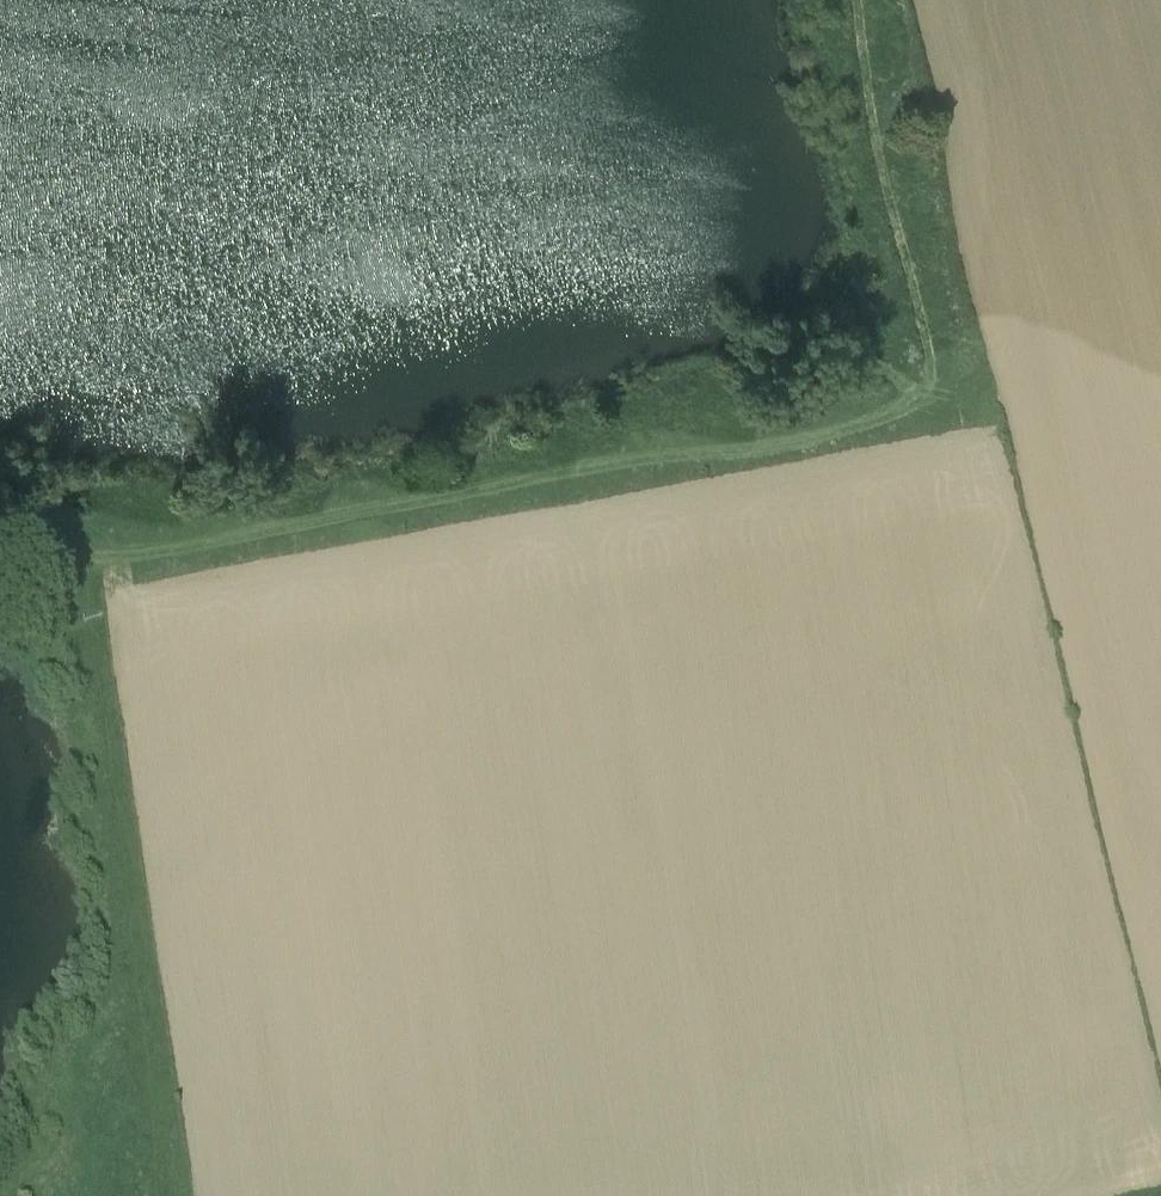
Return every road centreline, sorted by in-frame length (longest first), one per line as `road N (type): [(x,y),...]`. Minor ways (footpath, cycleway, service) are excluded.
road 1 (track): [(850,0),(926,350),(926,405),(86,560)]

